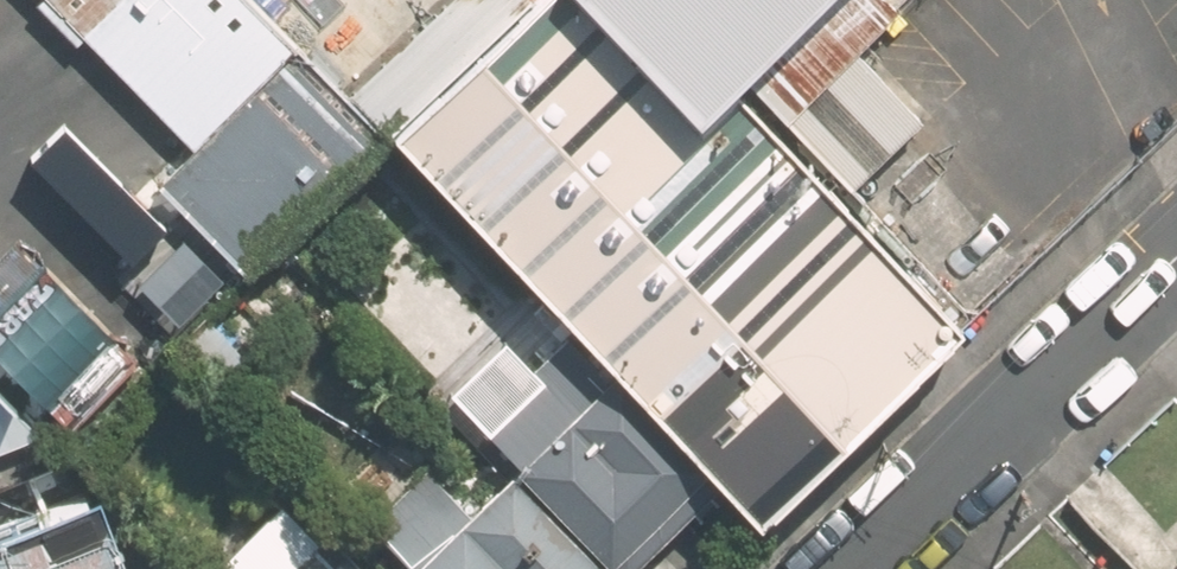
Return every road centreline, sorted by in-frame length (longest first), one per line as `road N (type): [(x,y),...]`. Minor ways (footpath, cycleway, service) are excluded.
road 1 (residential): [(1176,258),(858,568)]

